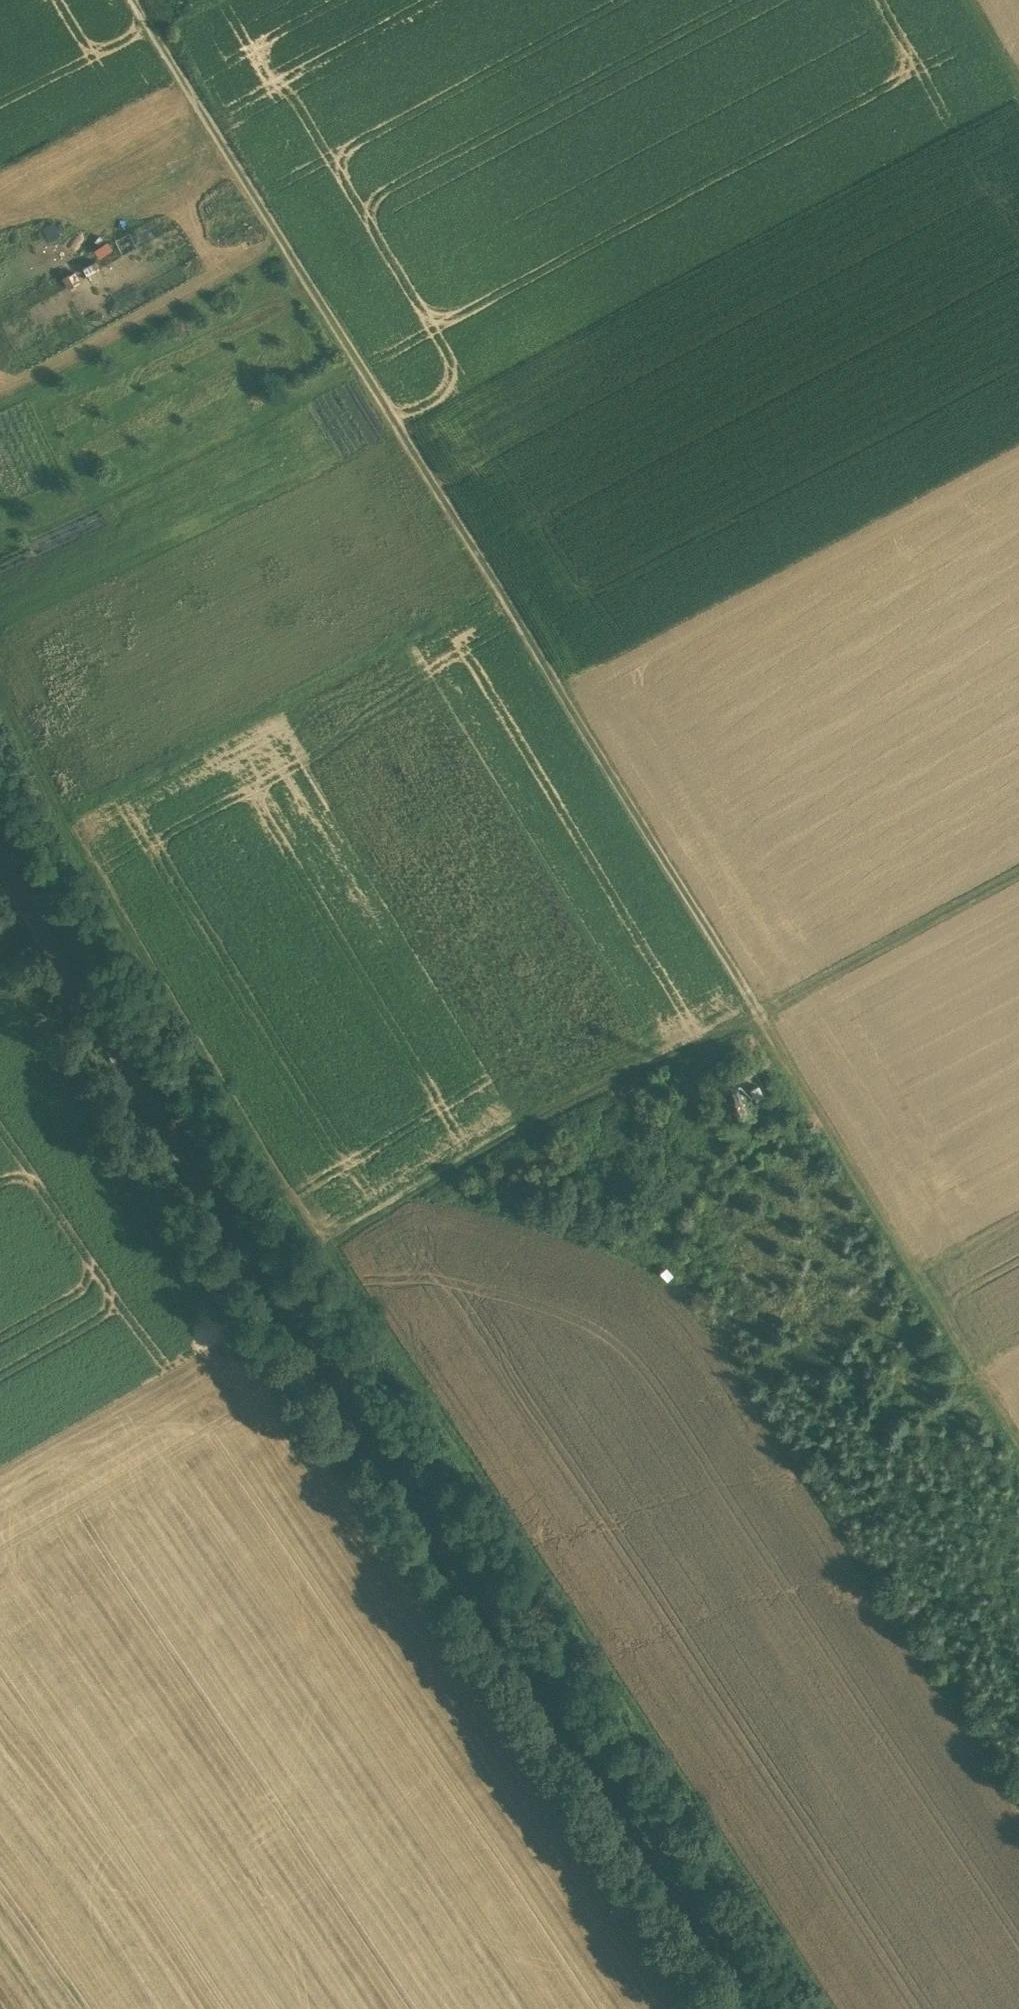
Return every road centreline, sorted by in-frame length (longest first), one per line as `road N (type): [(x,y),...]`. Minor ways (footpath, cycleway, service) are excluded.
road 1 (track): [(137,0),(761,1011)]
road 2 (track): [(0,702),(137,950),(331,1253),(474,1151),(761,1011)]
road 3 (track): [(331,1253),(828,2008)]
road 4 (track): [(761,1011),(1018,1436)]
road 5 (track): [(62,814),(495,588)]
road 6 (track): [(1018,873),(761,1011)]

